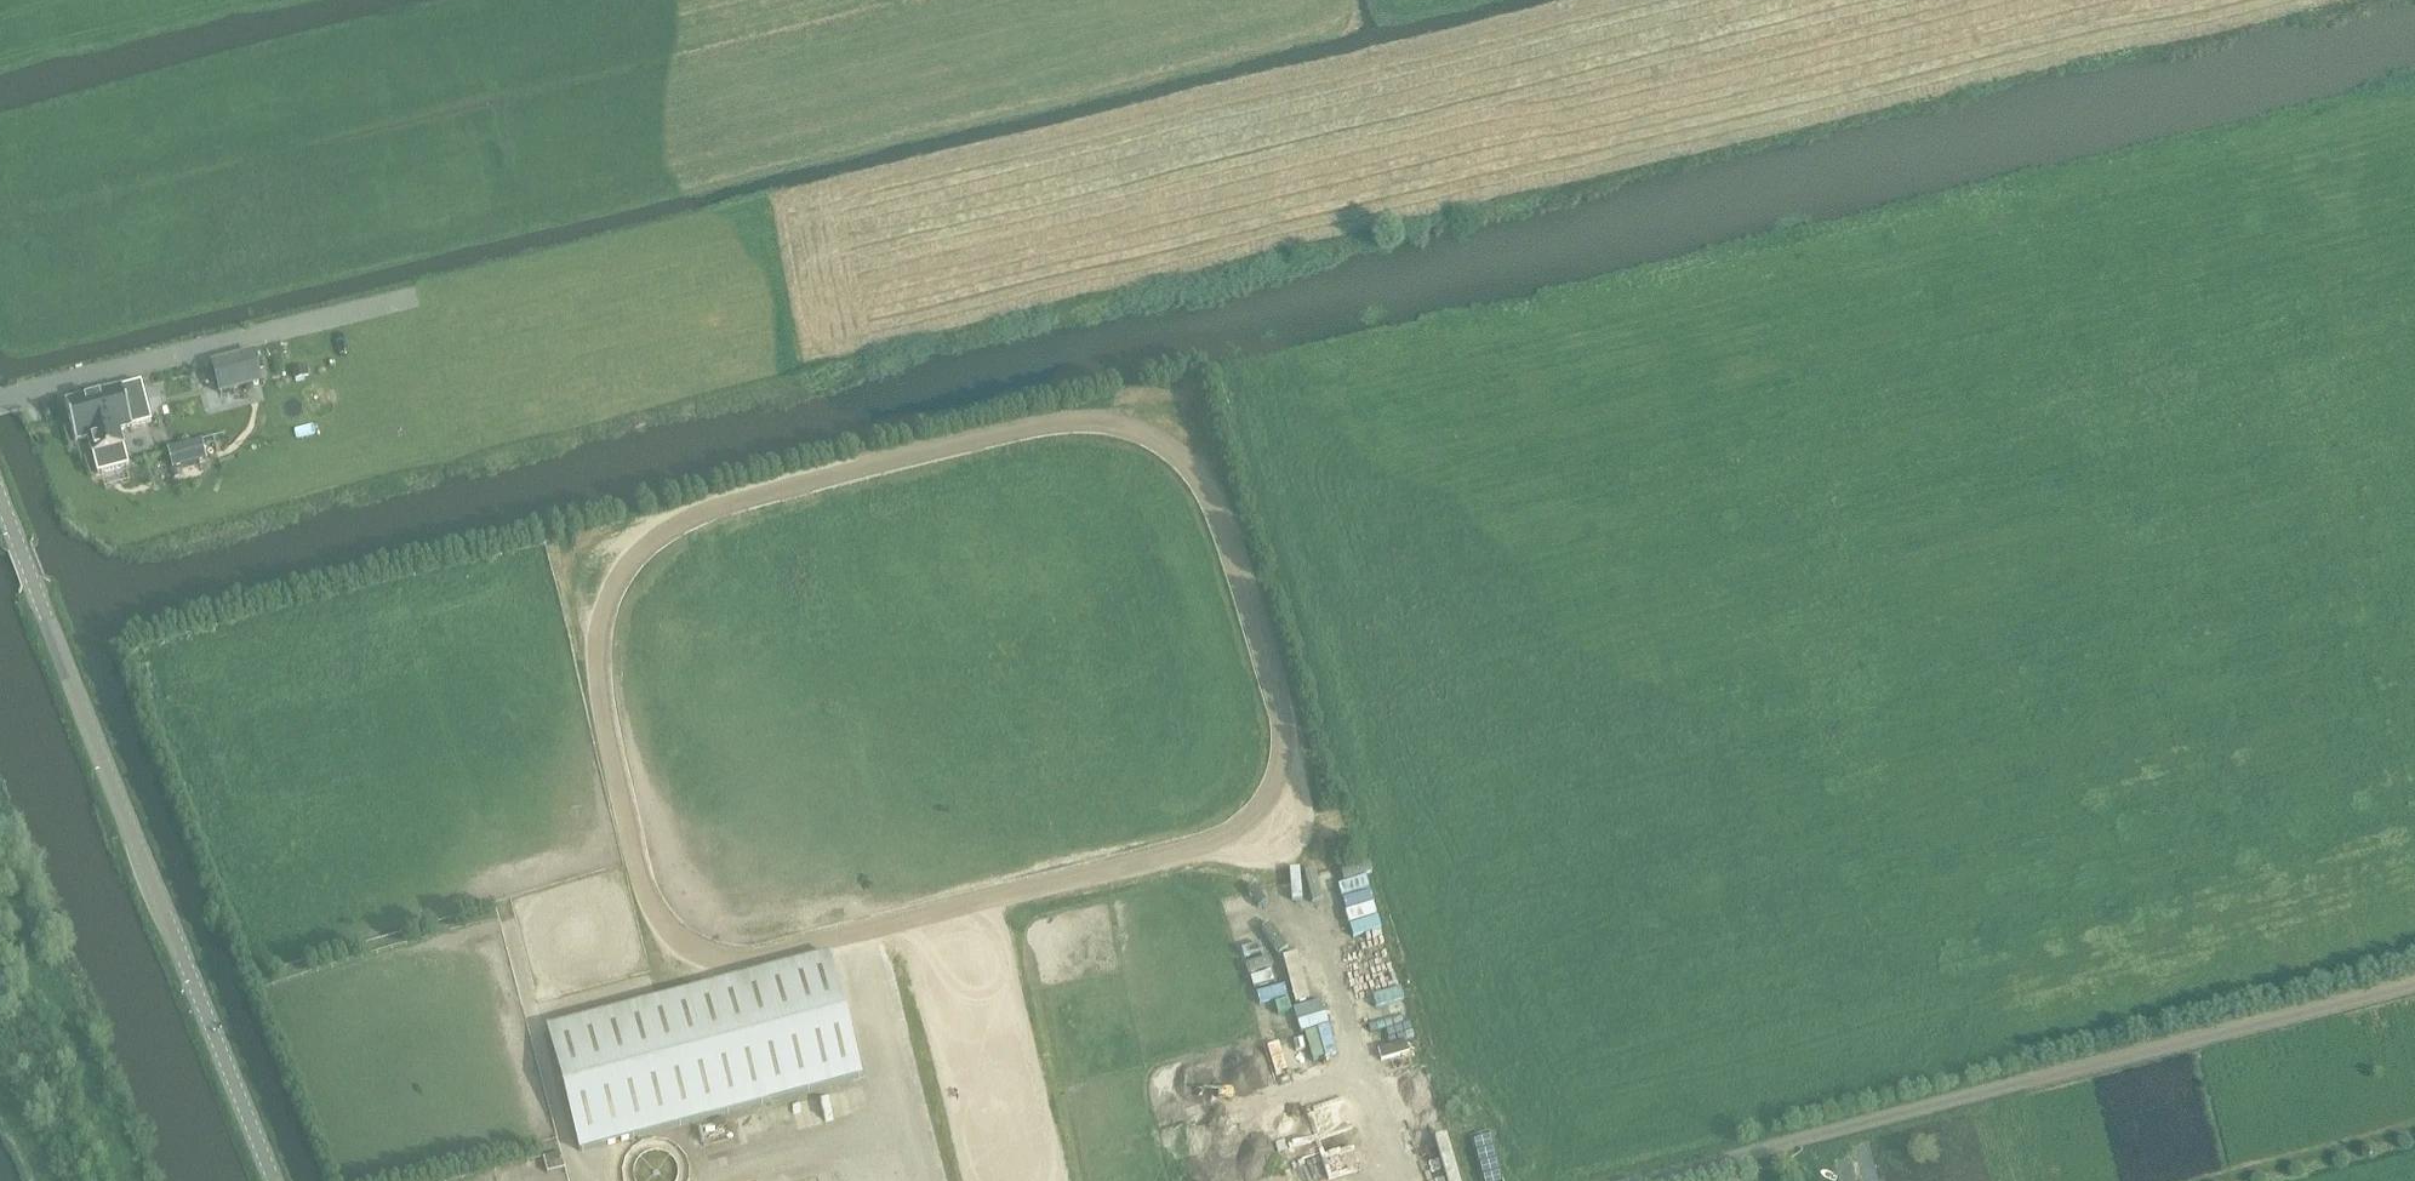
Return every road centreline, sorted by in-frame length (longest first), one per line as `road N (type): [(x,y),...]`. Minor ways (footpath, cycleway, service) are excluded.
road 1 (tertiary): [(274,1180),(0,499)]

